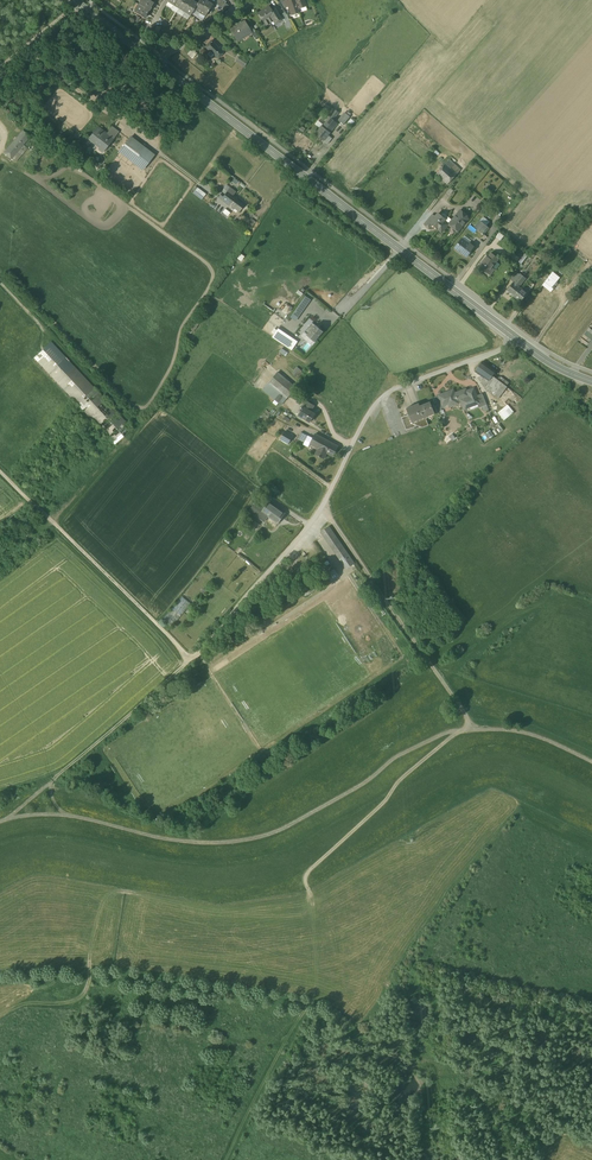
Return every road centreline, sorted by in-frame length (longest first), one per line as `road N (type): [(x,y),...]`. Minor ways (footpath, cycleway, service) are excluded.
road 1 (track): [(0,821),(57,815),(195,843),(249,840),(289,827),(453,731),(529,733),(591,762)]
road 2 (track): [(8,818),(203,648),(273,568)]
road 3 (unclassified): [(273,568),(324,508),(381,398),(520,340)]
road 4 (track): [(463,731),(401,779),(306,876),(319,937),(308,1011)]
road 5 (primary): [(402,250),(159,64)]
road 6 (track): [(190,660),(0,472)]
road 7 (track): [(463,731),(464,712),(324,508)]
road 8 (primary): [(520,340),(402,250)]

